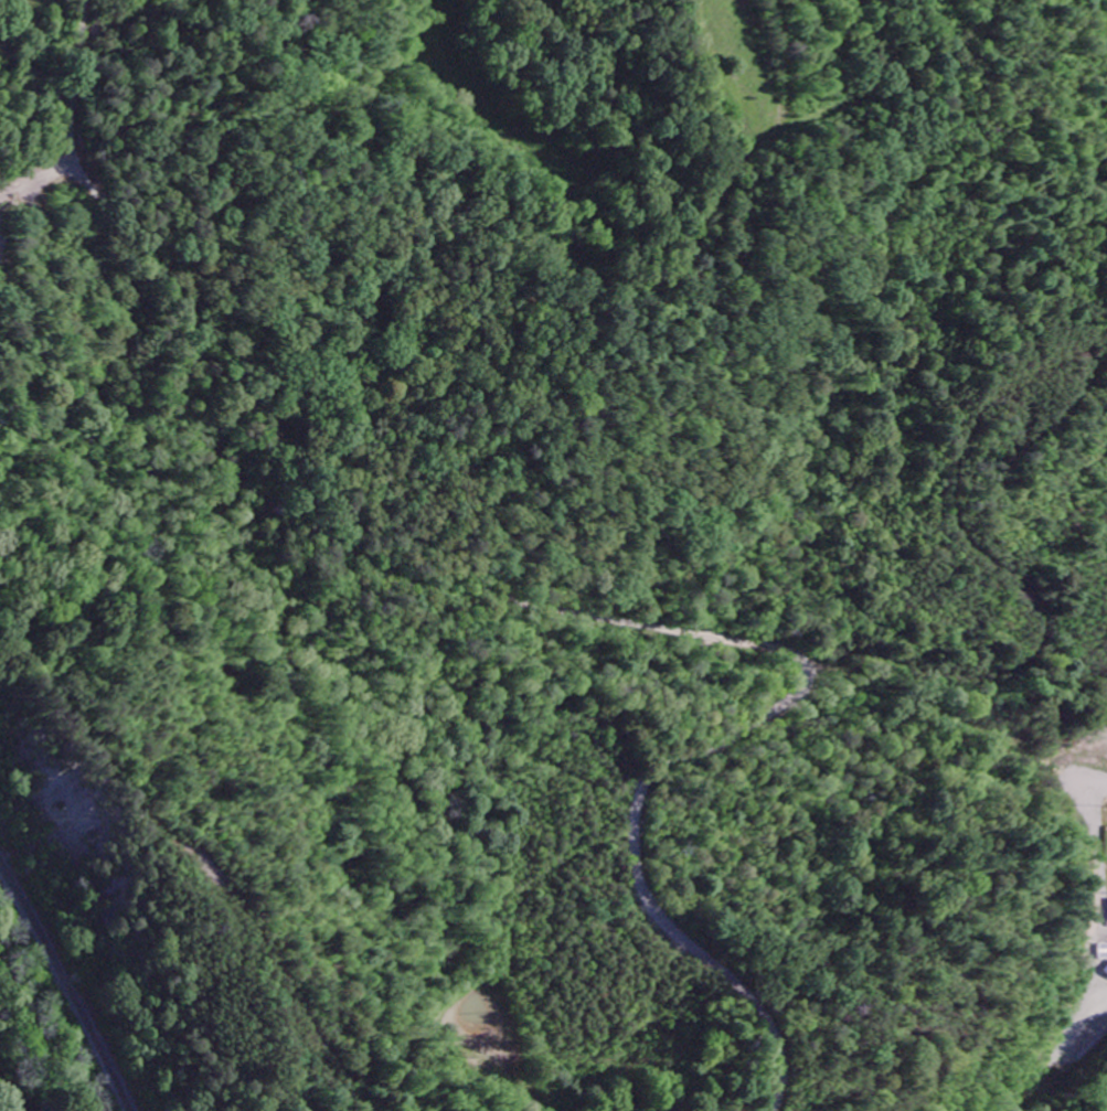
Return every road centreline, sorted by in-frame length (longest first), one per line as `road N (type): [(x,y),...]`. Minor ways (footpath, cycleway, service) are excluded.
road 1 (residential): [(773,1110),(781,1079),(766,1017),(657,904),(637,836),(654,775),(725,743),(785,703),(803,682),(805,664),(770,647),(422,588),(385,544)]
road 2 (residential): [(0,42),(49,86),(89,178),(132,221),(181,297),(198,345),(247,399),(308,505),(361,563),(418,587)]

